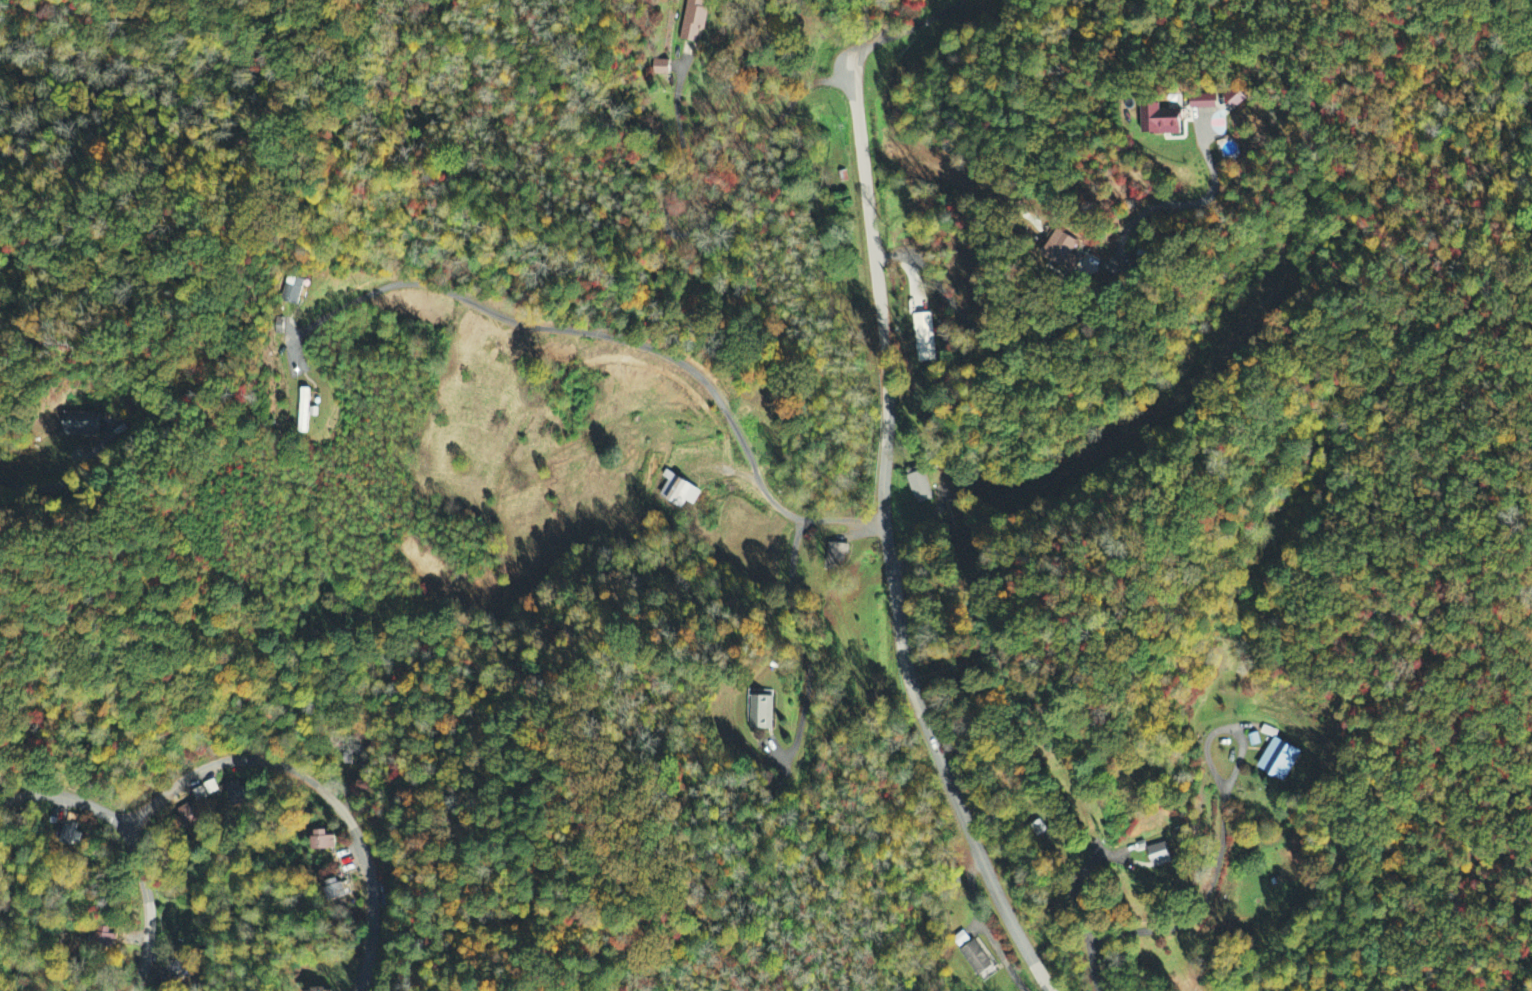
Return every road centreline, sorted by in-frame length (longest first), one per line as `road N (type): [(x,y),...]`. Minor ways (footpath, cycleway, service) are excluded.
road 1 (residential): [(1049,990),(987,876),(909,683),(882,520),(887,391),(858,60)]
road 2 (residential): [(882,520),(786,514),(762,489),(723,401),(696,368),(667,353),(524,323),(406,282),(302,330)]
road 3 (residential): [(1202,130),(1214,179),(1207,199),(1142,212),(1119,241),(1101,299),(1043,339),(1012,346),(981,335),(919,262),(875,260)]
road 4 (residential): [(123,827),(217,764),(248,757),(309,781),(357,843),(368,891),(370,933),(355,990)]
road 5 (residential): [(134,990),(147,889),(123,827)]
road 6 (residential): [(0,806),(41,793),(96,808),(123,827)]

